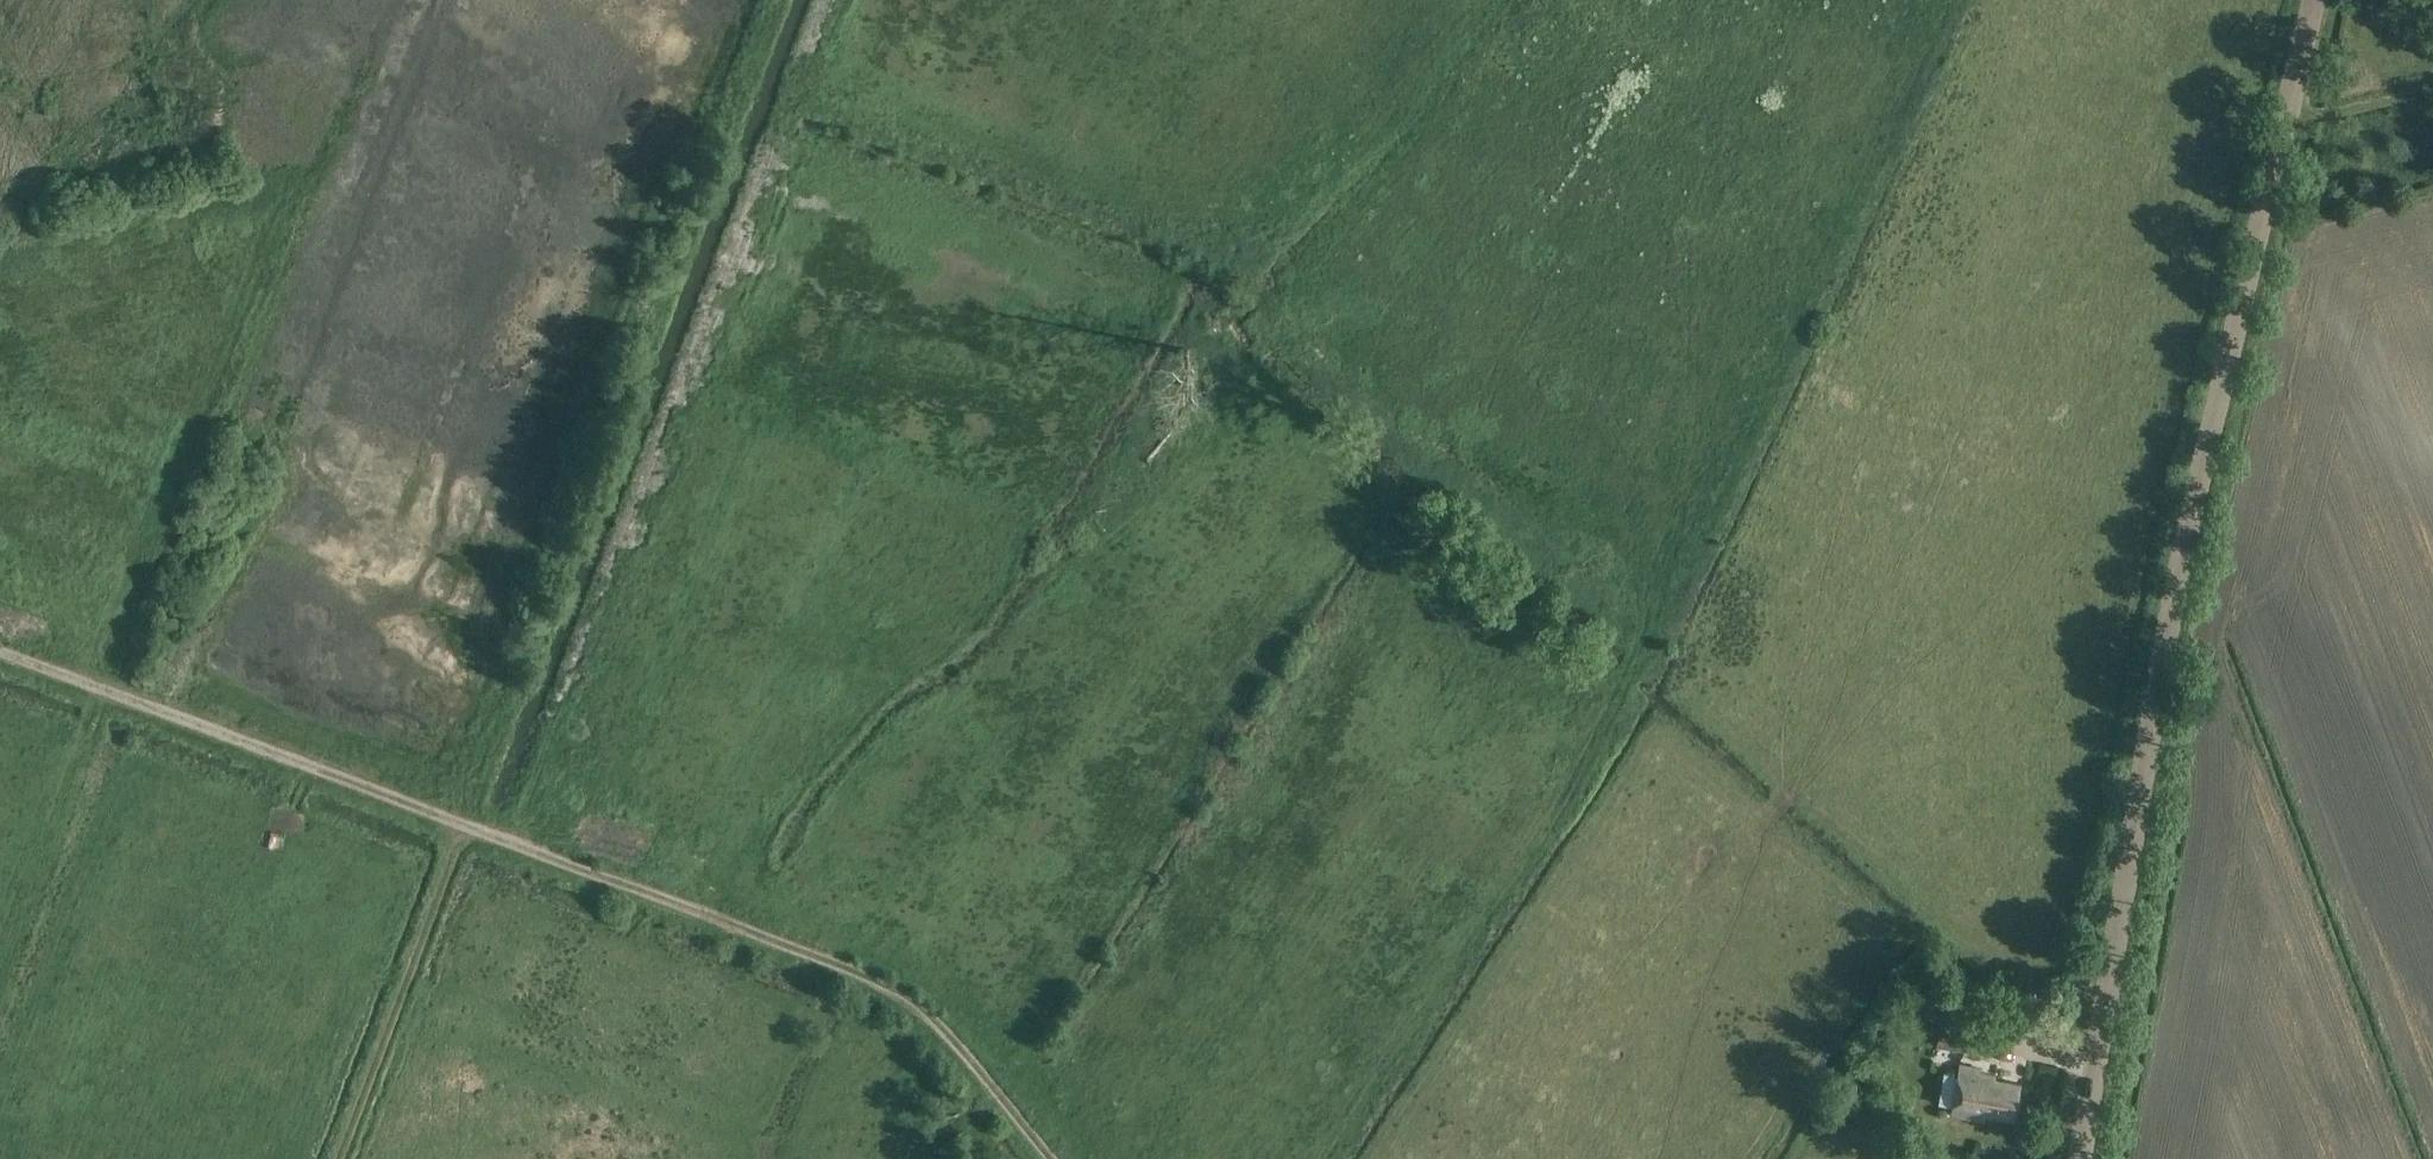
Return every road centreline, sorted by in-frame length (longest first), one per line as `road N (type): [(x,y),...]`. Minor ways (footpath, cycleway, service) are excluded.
road 1 (unclassified): [(2080,1158),(2195,467),(2315,0)]
road 2 (track): [(0,656),(817,958),(915,1005),(1043,1158)]
road 3 (track): [(338,1158),(465,828)]

